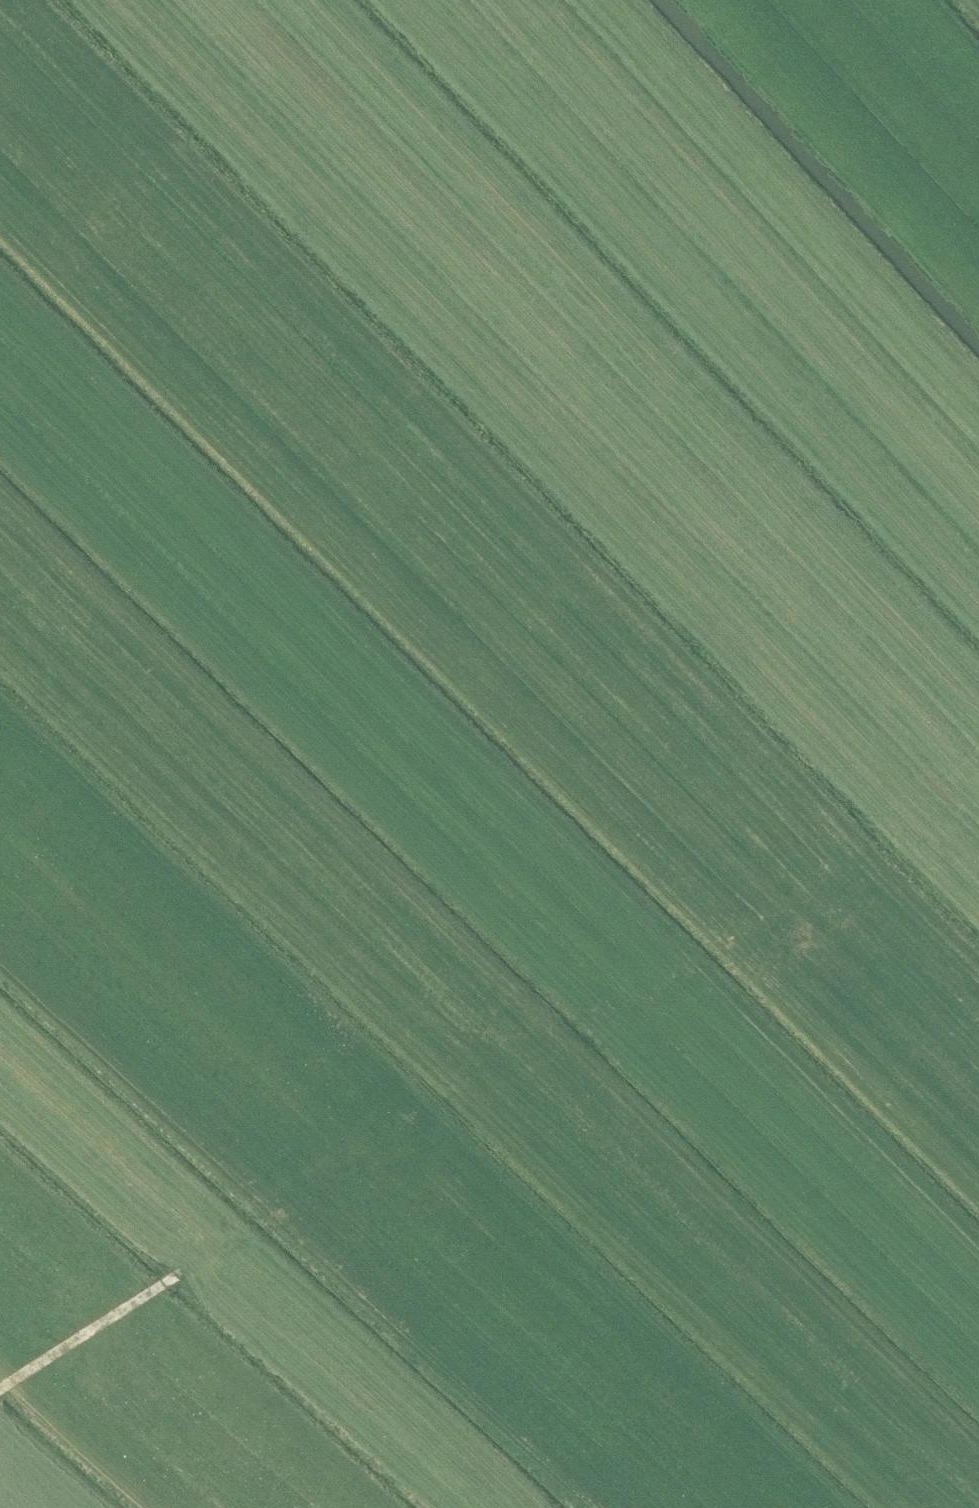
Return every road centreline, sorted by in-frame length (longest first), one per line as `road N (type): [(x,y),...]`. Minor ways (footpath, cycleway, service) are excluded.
road 1 (track): [(0,1378),(137,1296)]

